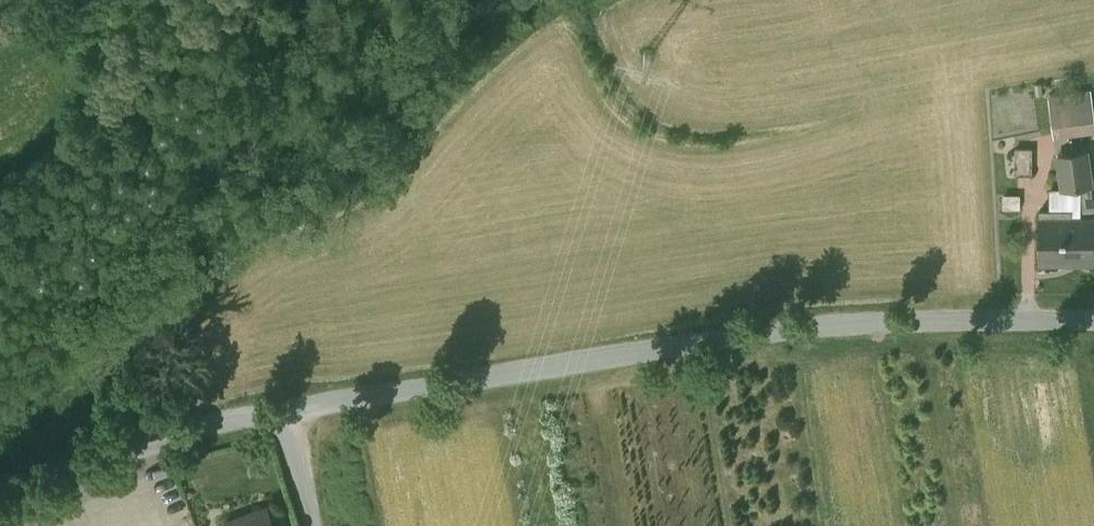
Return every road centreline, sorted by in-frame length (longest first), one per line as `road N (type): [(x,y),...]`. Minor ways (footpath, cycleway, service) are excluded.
road 1 (unclassified): [(1093,317),(774,333),(279,411)]
road 2 (unclassified): [(279,411),(148,443),(0,510)]

